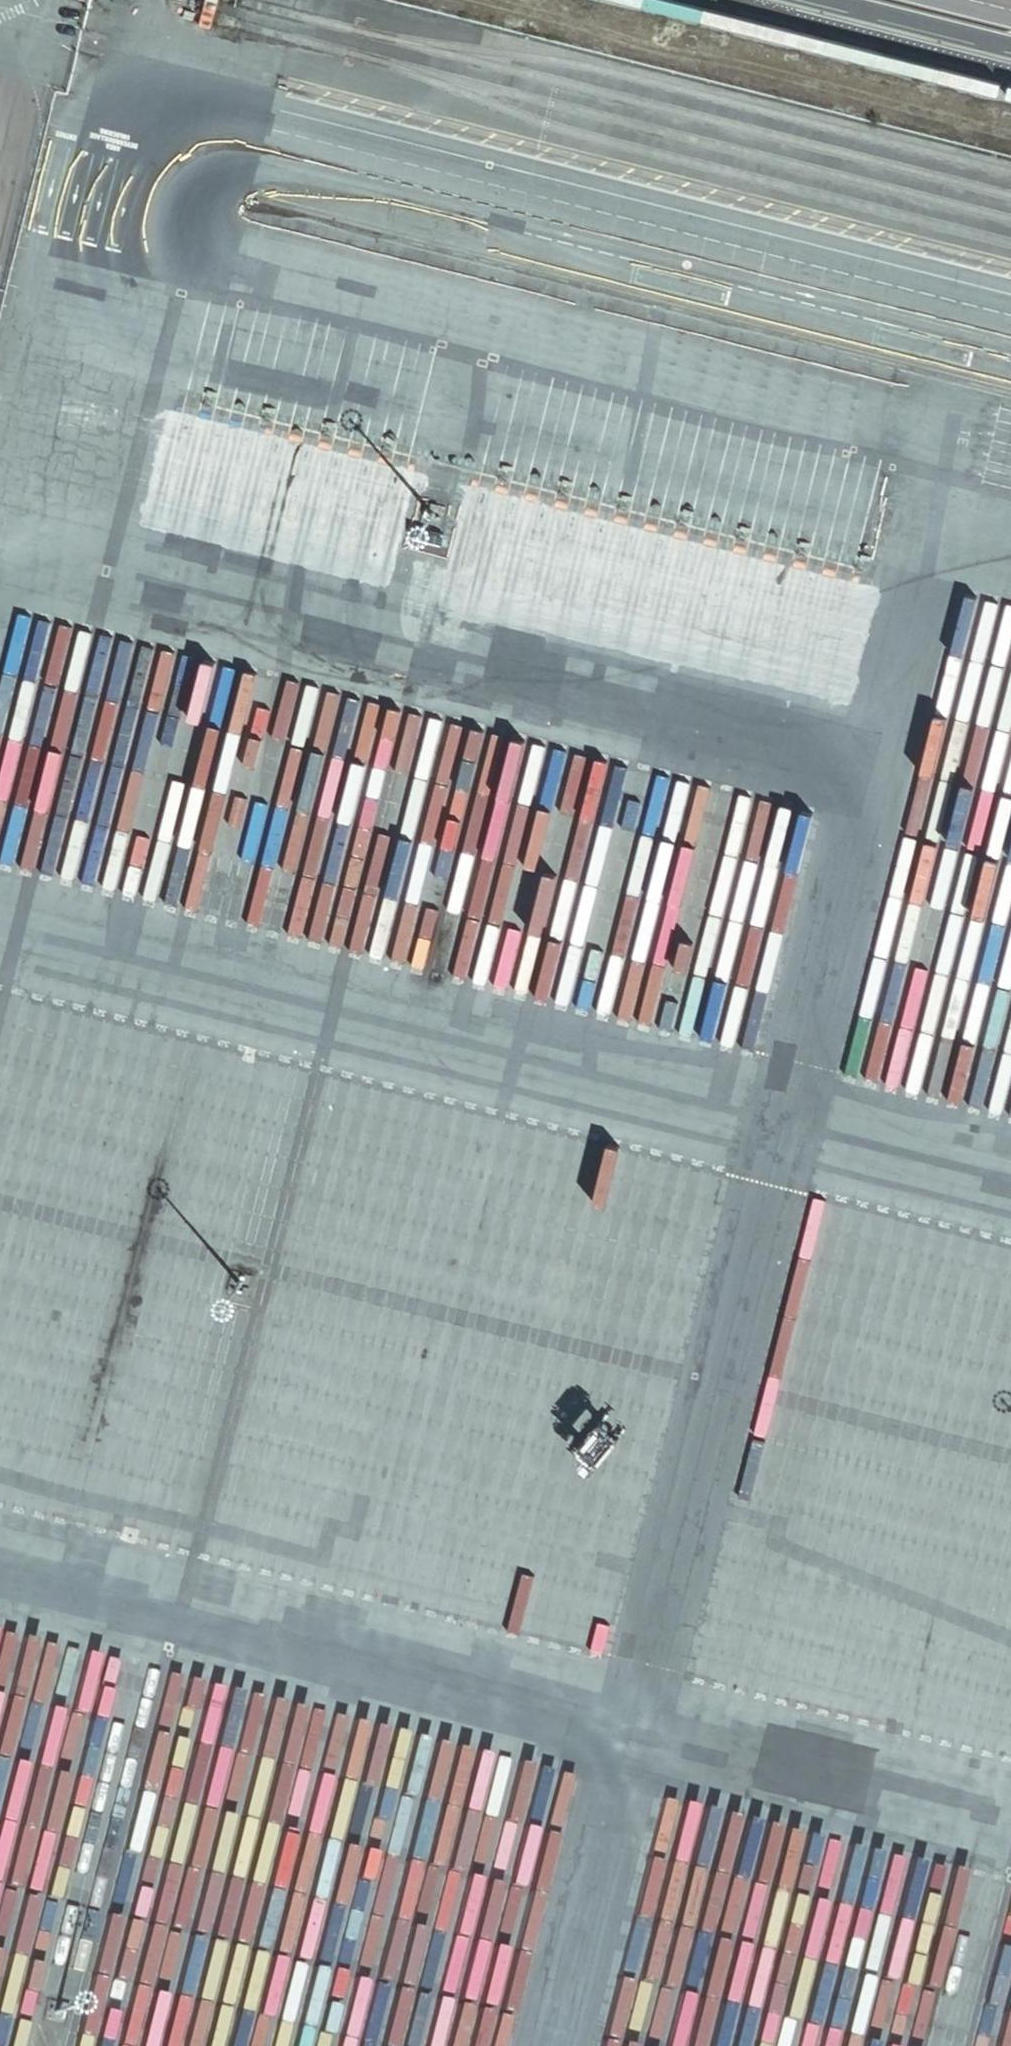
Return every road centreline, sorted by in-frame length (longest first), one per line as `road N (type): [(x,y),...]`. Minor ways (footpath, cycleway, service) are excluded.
road 1 (unclassified): [(833,0),(1010,45)]

